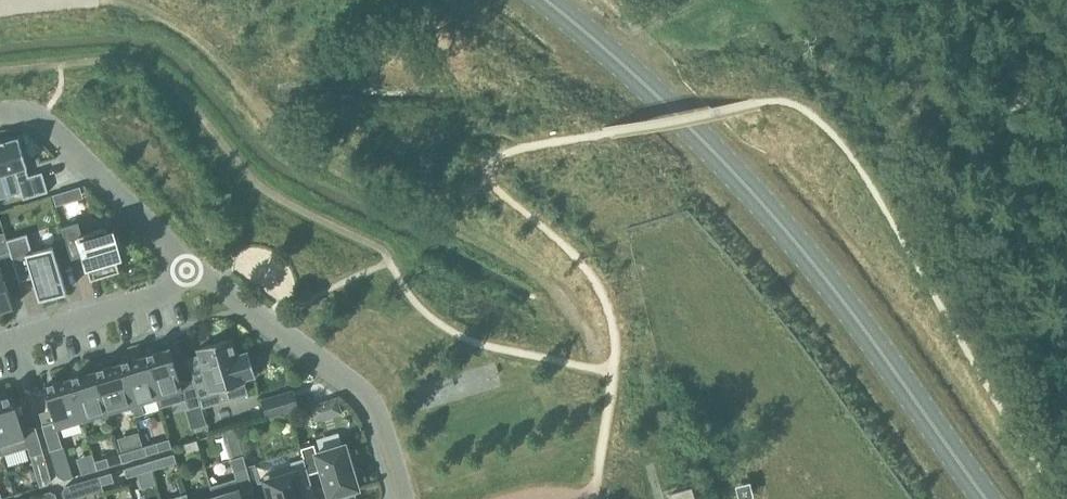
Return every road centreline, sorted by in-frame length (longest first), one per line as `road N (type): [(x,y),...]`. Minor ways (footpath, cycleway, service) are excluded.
road 1 (secondary): [(987,498),(808,252),(616,55),(549,0)]
road 2 (residential): [(405,498),(377,413),(362,392),(197,270)]
road 3 (residential): [(197,270),(37,117),(0,112)]
road 4 (residential): [(0,346),(162,296),(197,270)]

